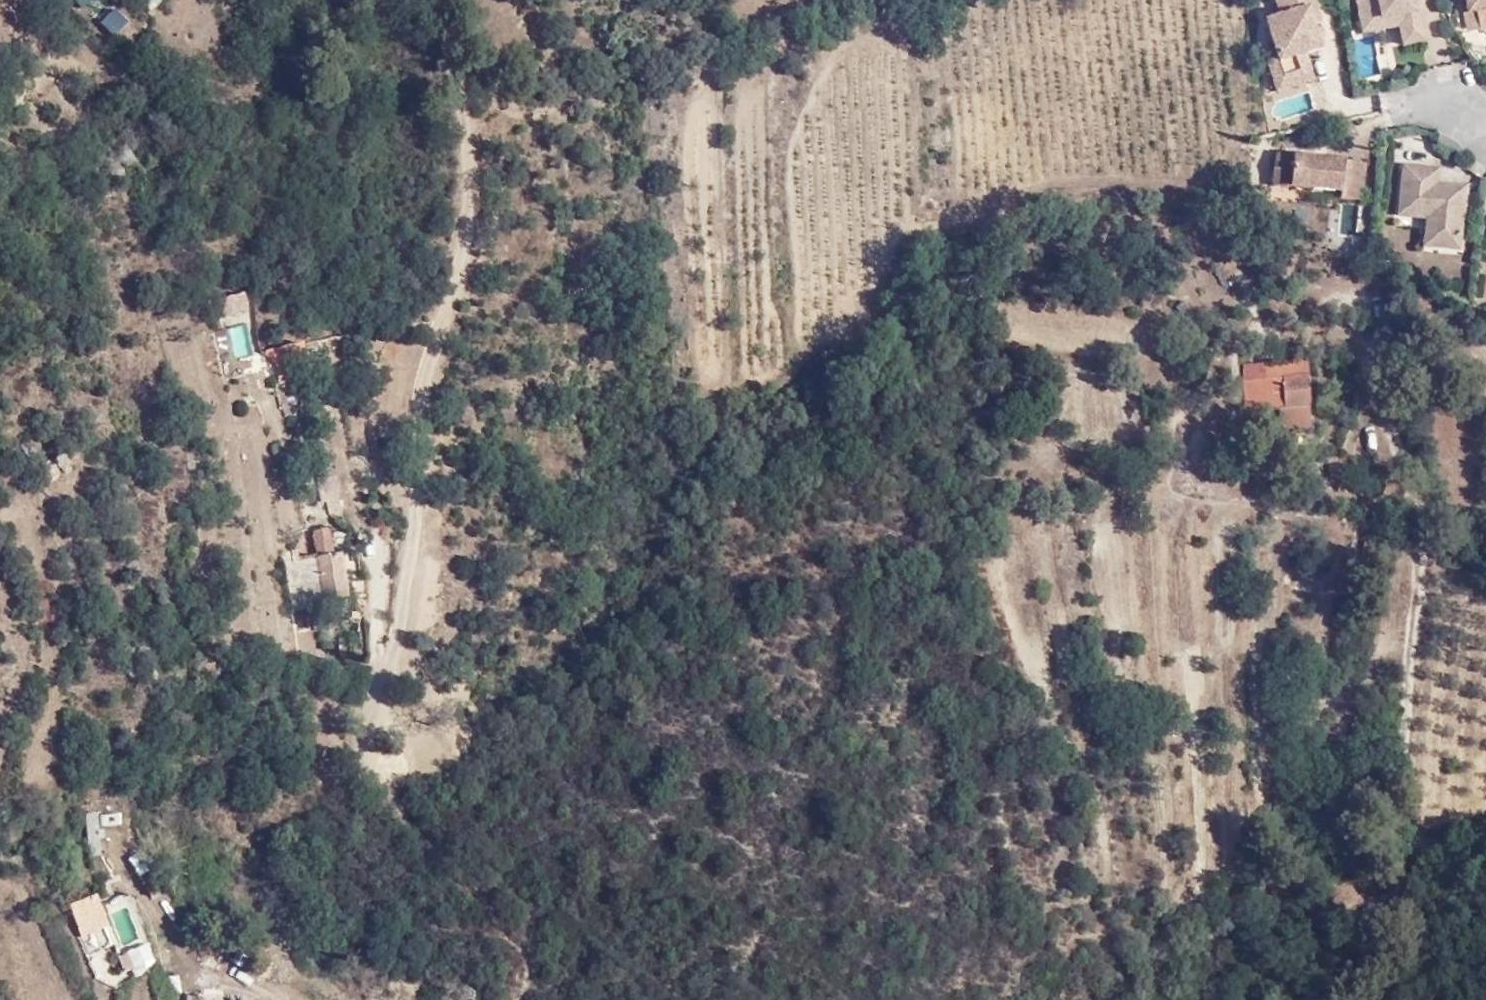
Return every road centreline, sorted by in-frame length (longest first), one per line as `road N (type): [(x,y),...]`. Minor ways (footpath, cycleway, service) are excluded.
road 1 (track): [(435,376),(424,431),(414,607),(381,734),(389,776),(416,819),(461,862),(515,947),(522,999)]

